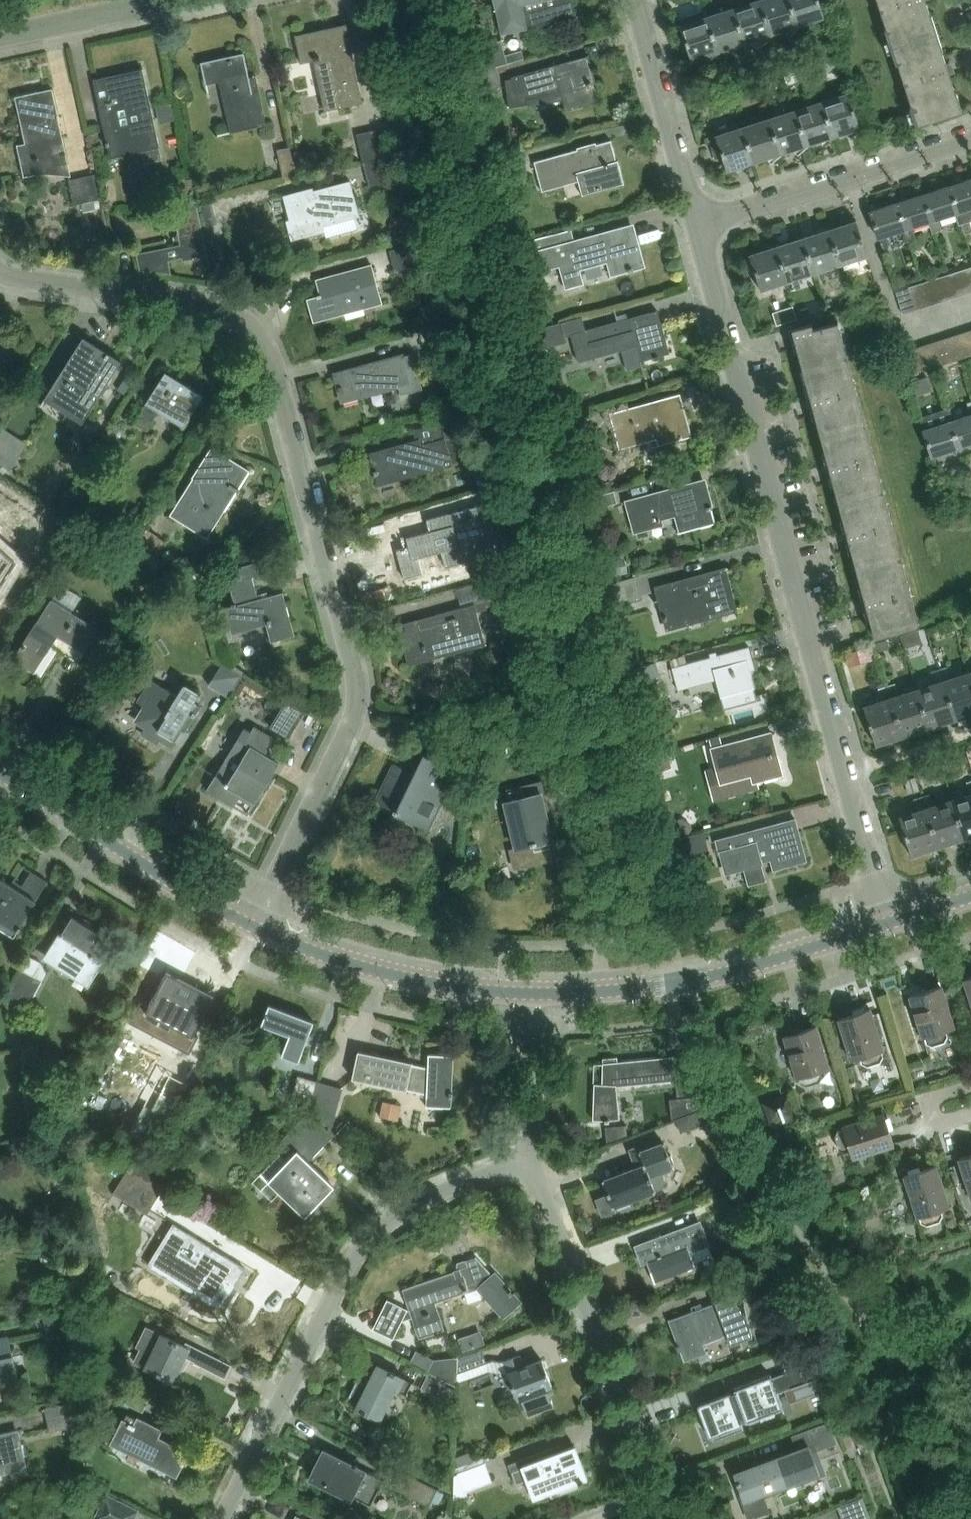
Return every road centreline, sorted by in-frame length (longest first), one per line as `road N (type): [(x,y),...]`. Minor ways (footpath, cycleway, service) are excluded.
road 1 (residential): [(256,928),(355,724),(358,700),(277,367),(245,317),(223,304),(0,273)]
road 2 (residential): [(889,924),(699,230)]
road 3 (tertiary): [(256,928),(346,964),(427,983),(535,994),(712,977),(889,924)]
road 4 (residential): [(225,1518),(368,1245),(400,1214),(442,1192),(535,1164)]
road 5 (residential): [(667,1518),(535,1164)]
road 6 (tertiary): [(0,771),(256,928)]
road 7 (residential): [(699,230),(970,141)]
road 8 (residential): [(699,230),(637,0)]
road 9 (residential): [(0,40),(179,0)]

